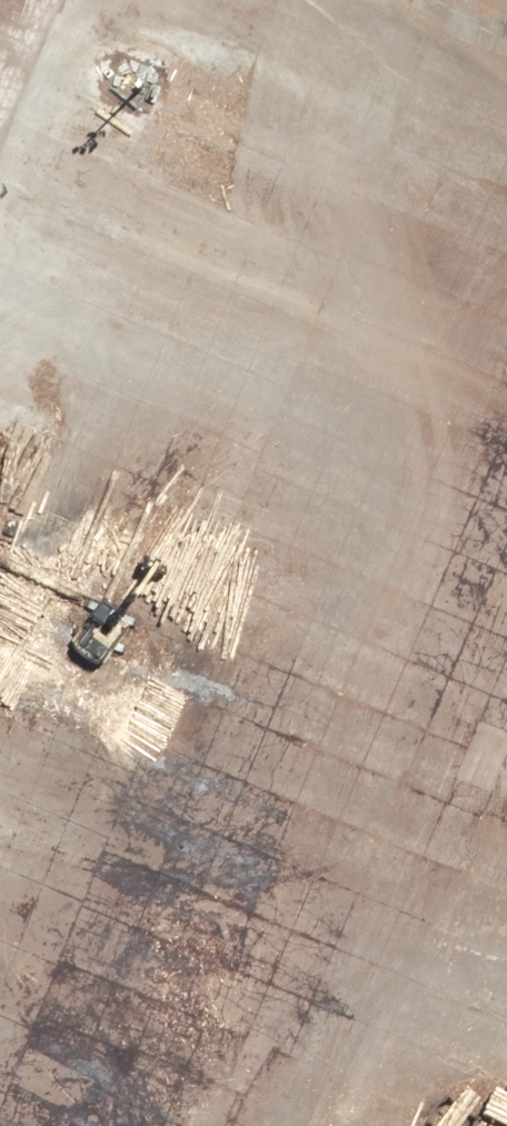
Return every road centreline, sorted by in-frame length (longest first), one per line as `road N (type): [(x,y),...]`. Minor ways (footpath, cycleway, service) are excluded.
road 1 (track): [(284,1125),(379,897),(496,511),(0,283)]
road 2 (track): [(0,253),(38,155),(125,0)]
road 3 (track): [(276,0),(506,101)]
road 4 (track): [(506,945),(379,897)]

